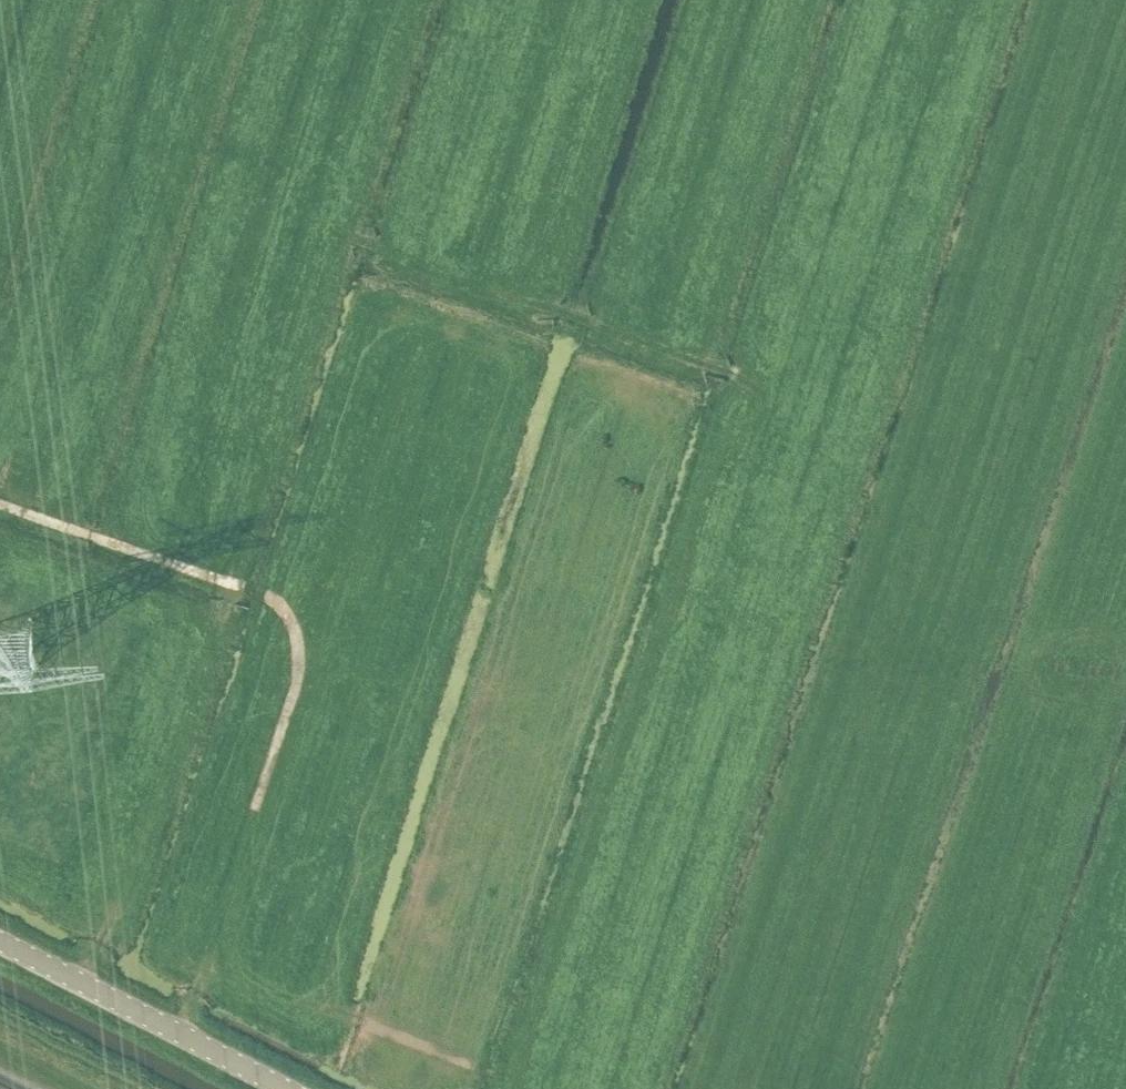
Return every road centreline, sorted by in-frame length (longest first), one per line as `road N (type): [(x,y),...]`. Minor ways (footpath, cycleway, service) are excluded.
road 1 (tertiary): [(291,1088),(0,938)]

